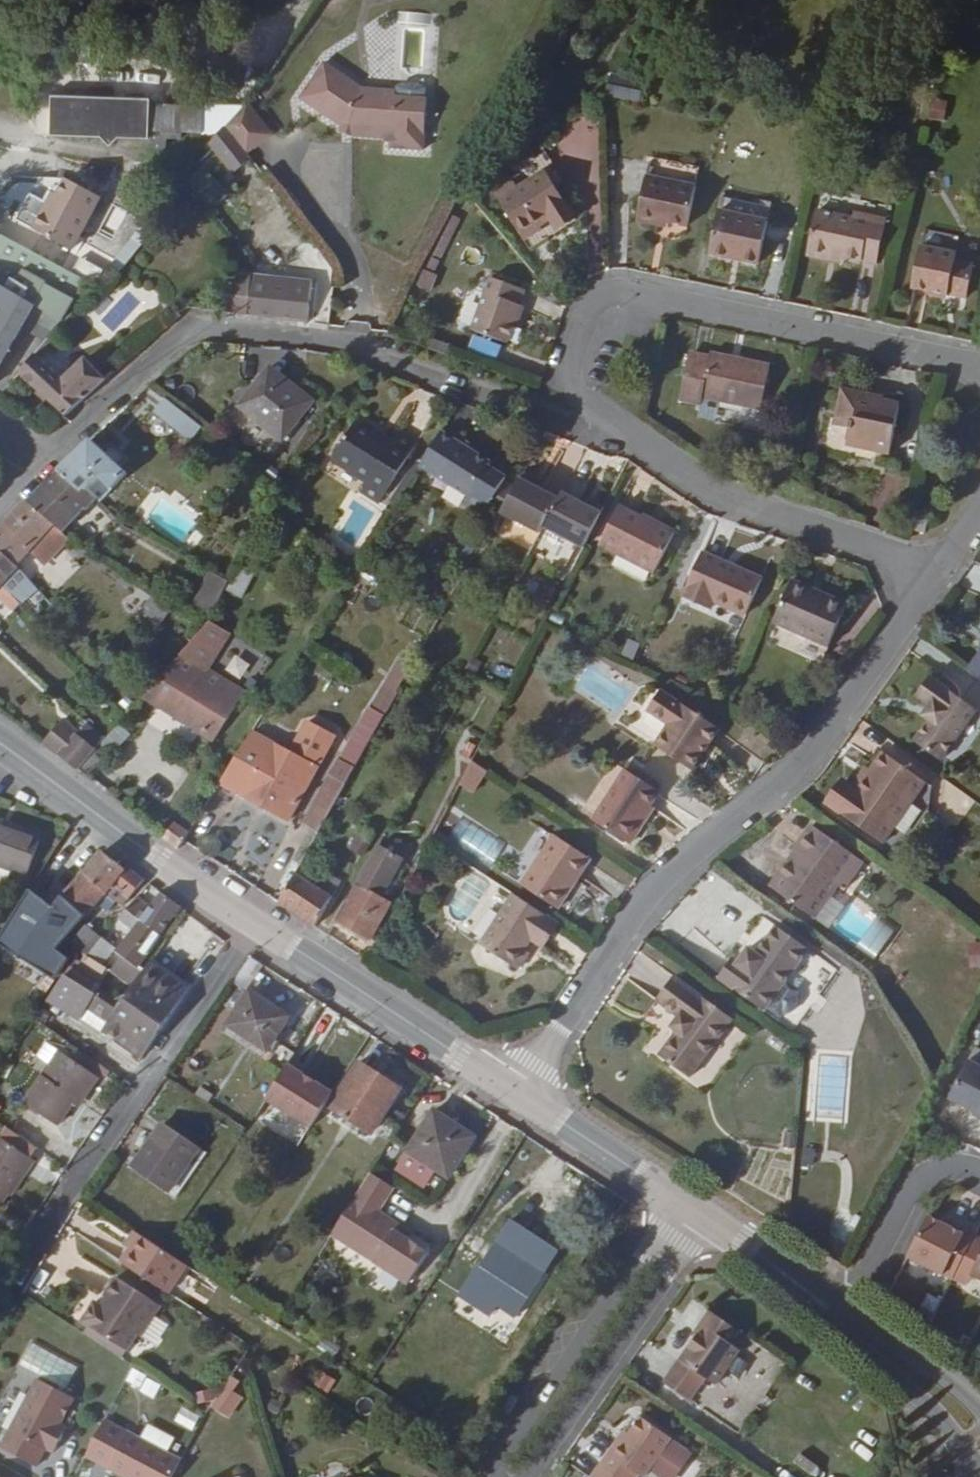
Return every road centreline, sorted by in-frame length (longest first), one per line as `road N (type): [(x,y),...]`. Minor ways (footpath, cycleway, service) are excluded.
road 1 (residential): [(979,366),(617,288),(590,308),(566,376),(578,401),(725,503)]
road 2 (residential): [(937,573),(805,763),(656,880),(519,1094)]
road 3 (residential): [(8,1280),(257,928)]
road 4 (residential): [(52,452),(192,330),(385,358)]
road 5 (residential): [(508,1476),(695,1210)]
road 6 (tertiary): [(257,928),(0,743)]
road 7 (tertiary): [(519,1094),(257,928)]
road 8 (tertiary): [(790,1279),(827,1328),(933,1414),(979,1467)]
road 9 (residential): [(725,503),(937,573)]
road 10 (tertiary): [(695,1210),(519,1094)]
road 11 (residential): [(979,1175),(942,1171),(916,1186),(850,1312)]
road 12 (tertiary): [(979,1415),(850,1312)]

